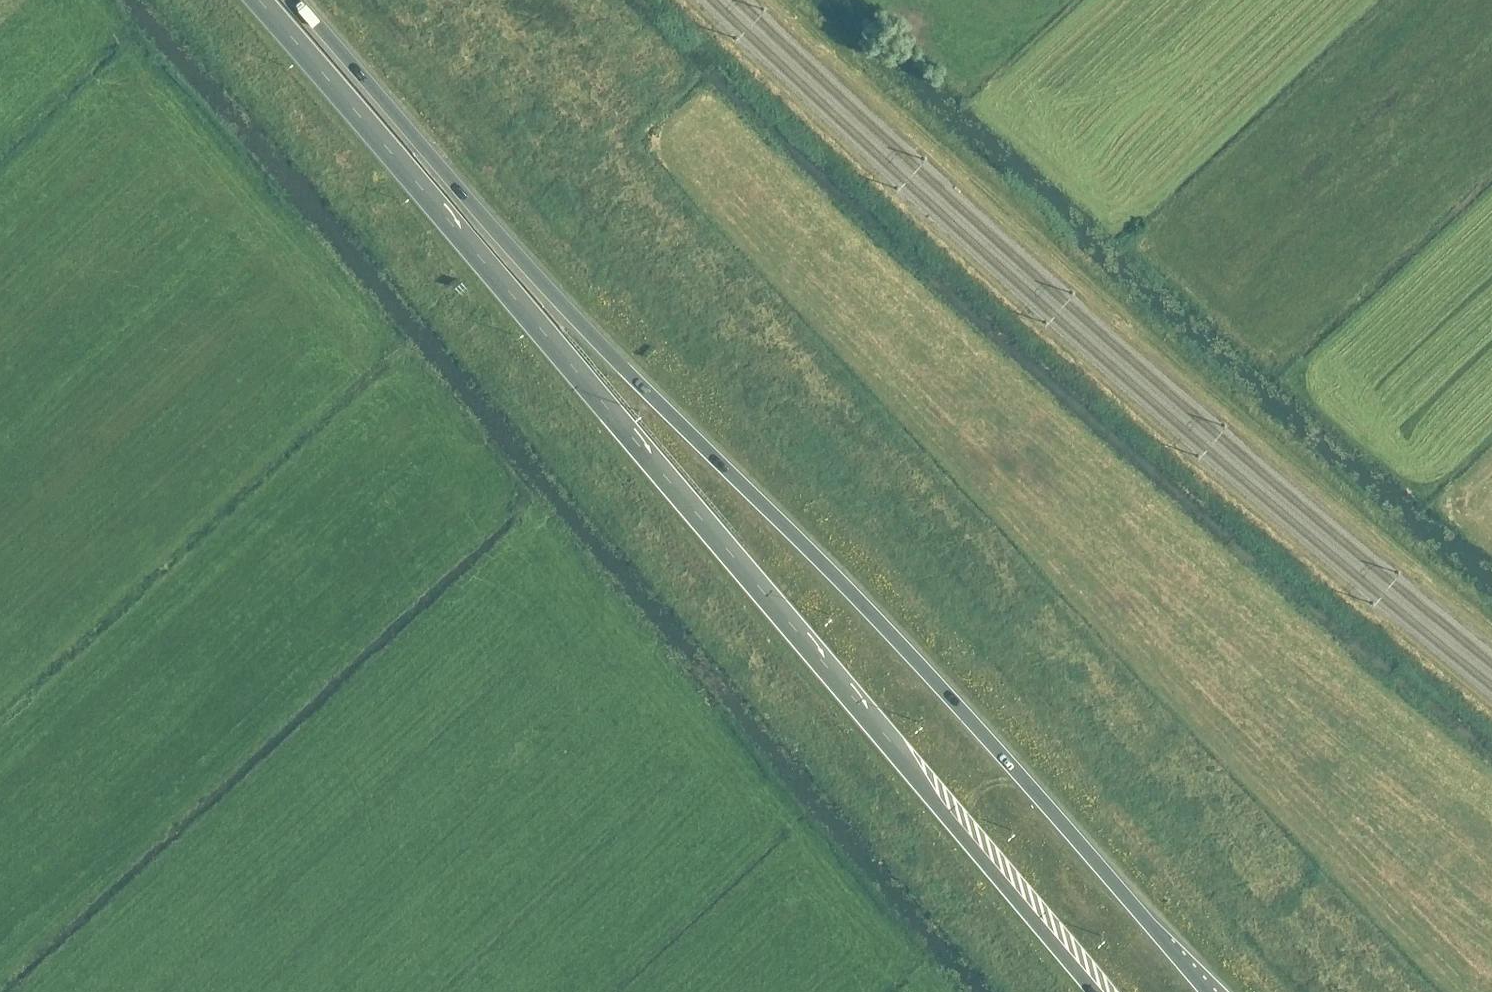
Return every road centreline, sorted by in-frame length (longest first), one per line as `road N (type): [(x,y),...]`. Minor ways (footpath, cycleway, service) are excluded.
road 1 (trunk): [(256,0),(1095,991)]
road 2 (trunk): [(1175,952),(997,751),(552,291),(295,0)]

